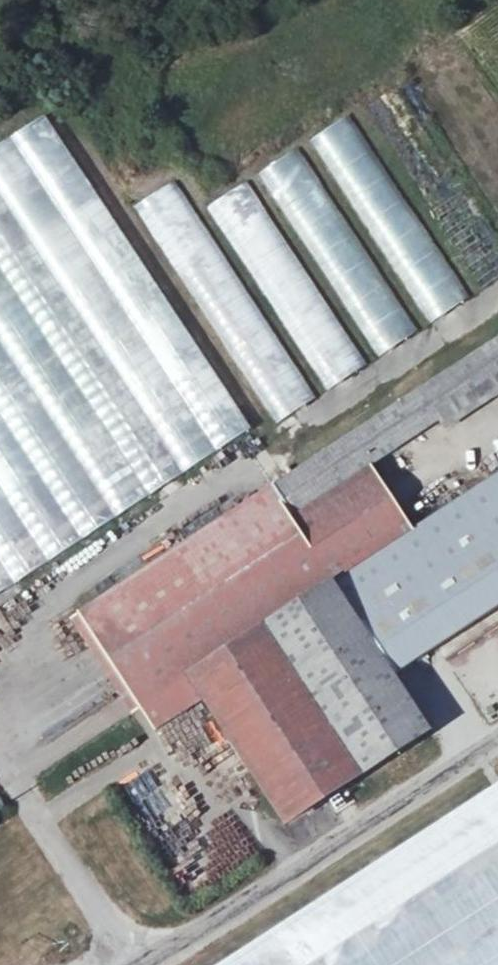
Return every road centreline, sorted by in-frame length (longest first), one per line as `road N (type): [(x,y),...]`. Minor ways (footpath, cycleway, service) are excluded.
road 1 (unclassified): [(146,964),(497,740)]

